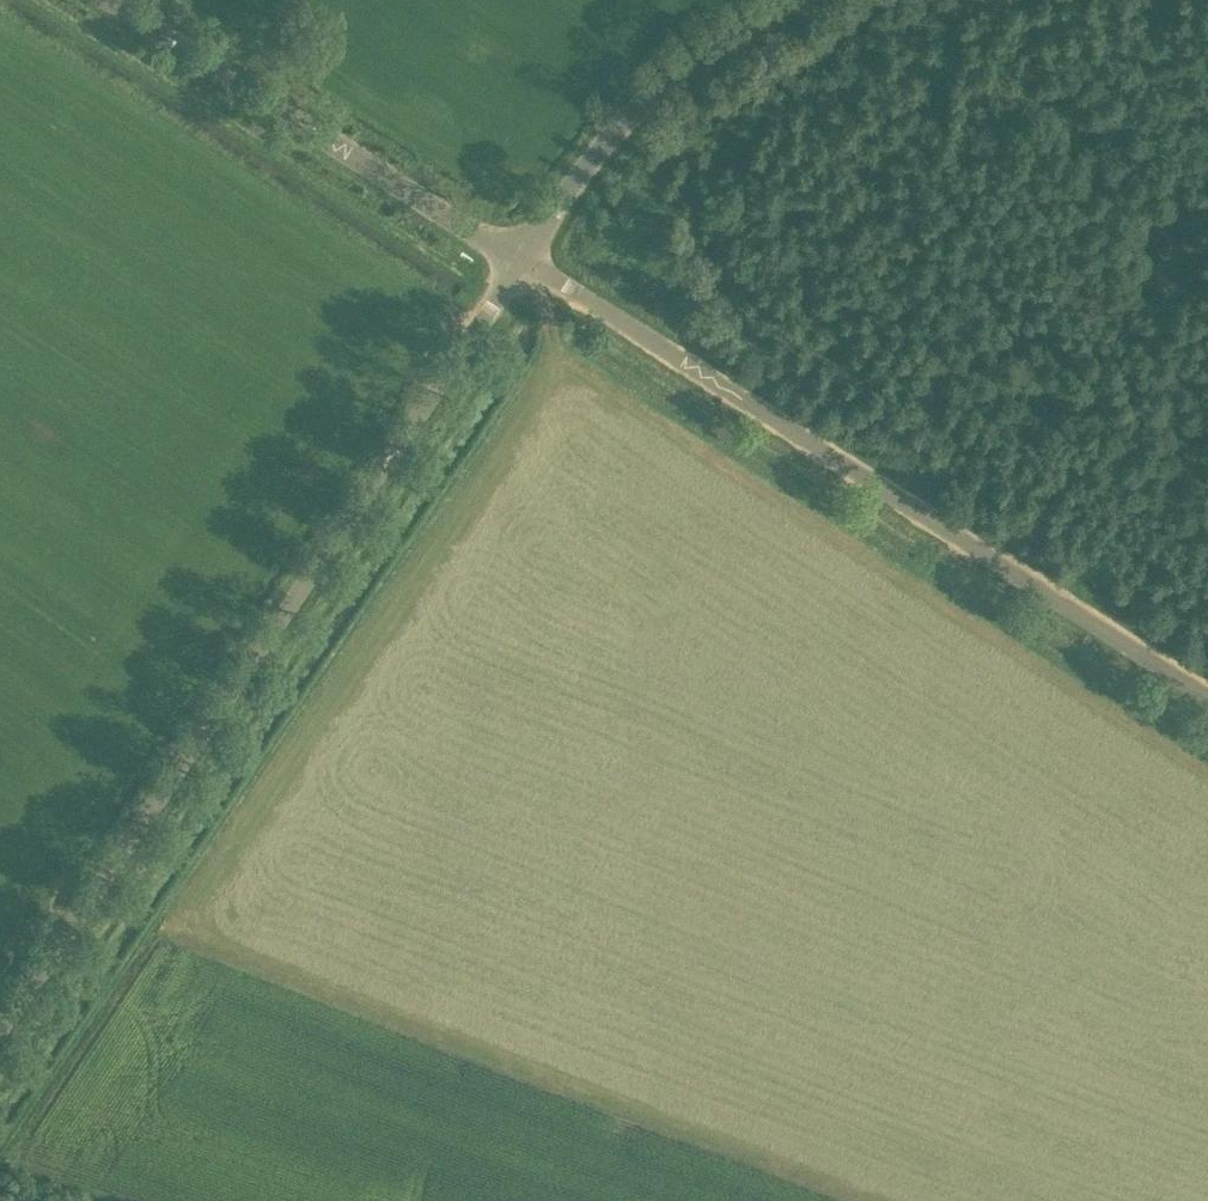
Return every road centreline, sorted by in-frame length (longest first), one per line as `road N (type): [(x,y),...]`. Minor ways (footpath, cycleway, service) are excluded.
road 1 (unclassified): [(0,1022),(518,254)]
road 2 (unclassified): [(1207,699),(518,254)]
road 3 (unclassified): [(518,254),(132,0)]
road 4 (unclassified): [(518,254),(662,85),(784,0)]

